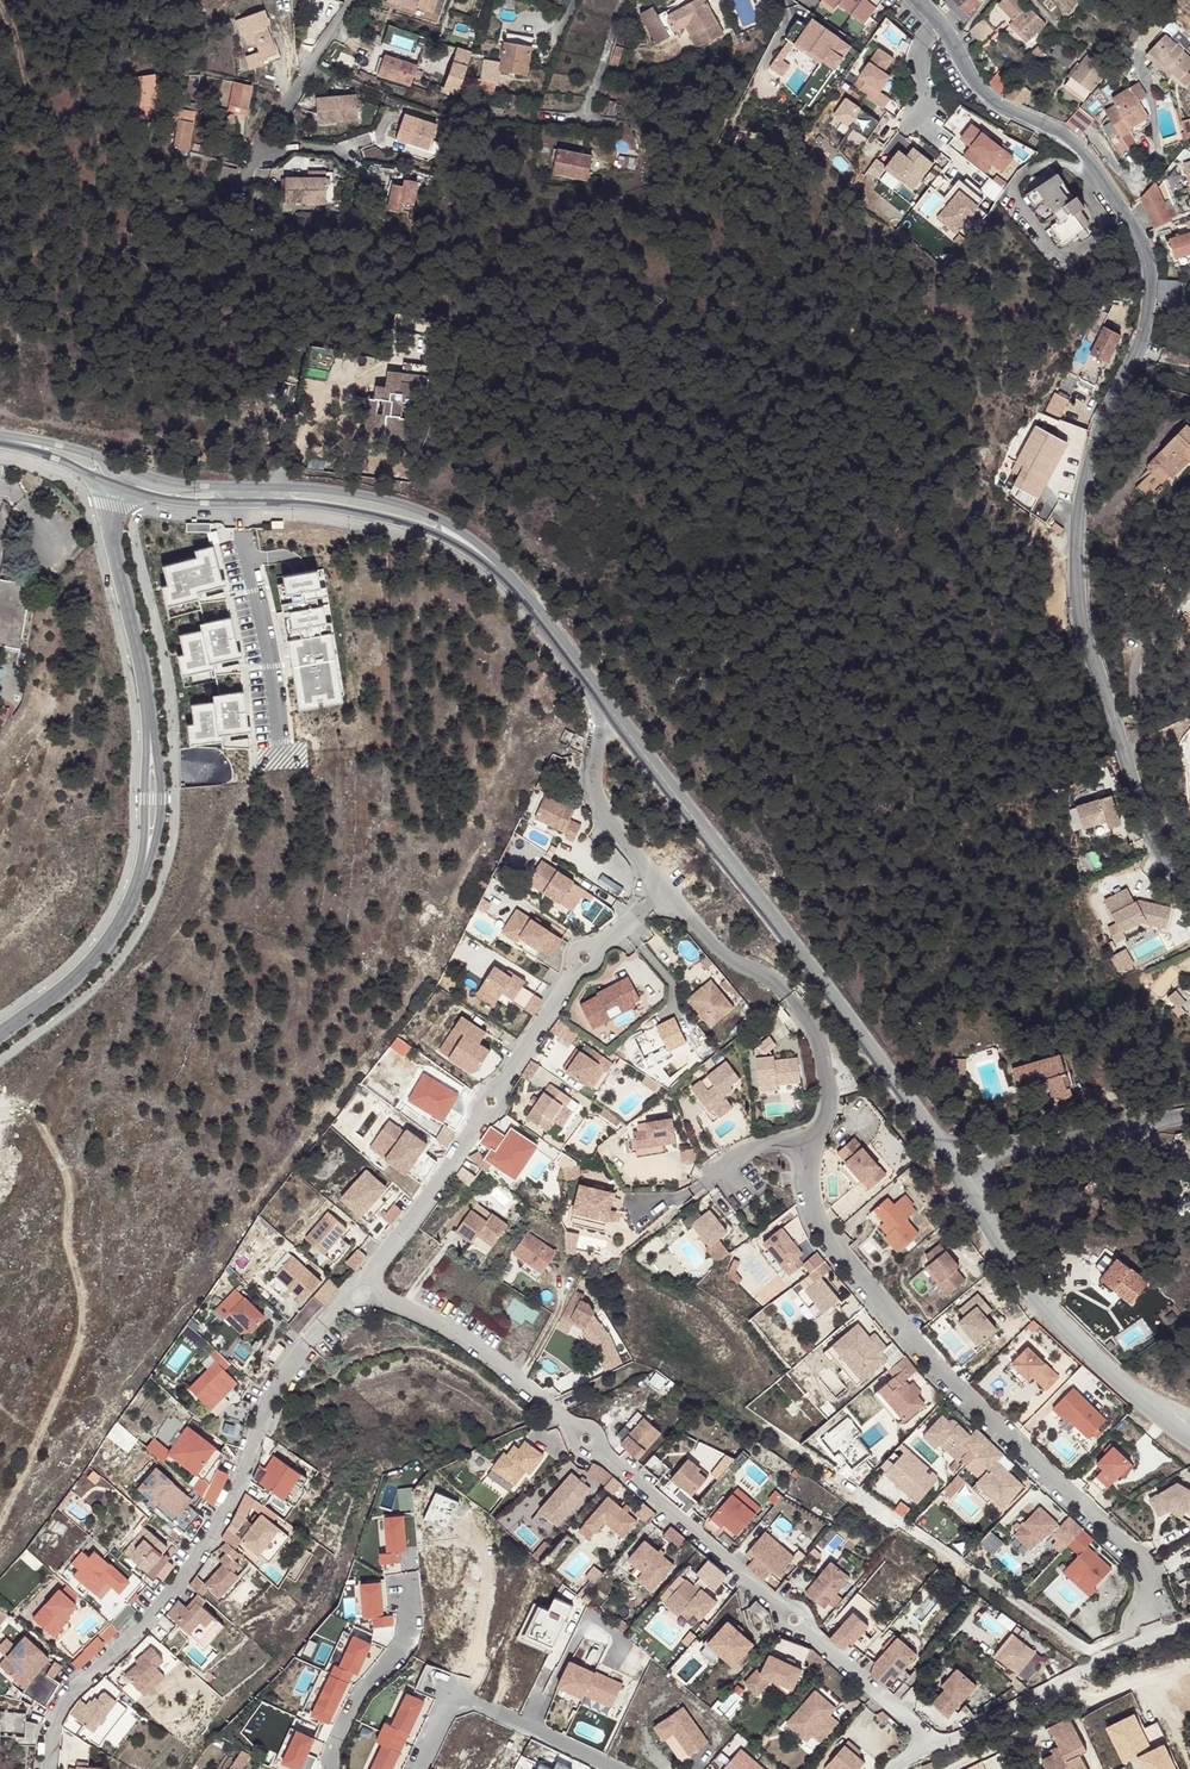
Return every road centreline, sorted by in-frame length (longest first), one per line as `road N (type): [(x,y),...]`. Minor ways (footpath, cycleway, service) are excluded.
road 1 (unclassified): [(915,0),(984,94),(1071,141),(1093,164),(1144,252),(1149,306),(1081,496),(1080,598),(1088,647),(1142,800),(1169,862),(1189,886)]
road 2 (residential): [(375,1300),(465,1337),(936,1745)]
road 3 (residential): [(120,489),(109,528),(147,703),(150,837),(137,892),(114,934),(90,965),(0,1032)]
road 4 (residential): [(1146,1606),(1136,1562),(911,1341),(826,1236),(811,1196),(808,1146)]
road 5 (residential): [(49,1768),(53,1720),(184,1576),(232,1498),(268,1392),(345,1304)]
road 6 (unclassified): [(947,1155),(609,710)]
road 7 (residential): [(660,893),(585,958),(366,1281)]
road 8 (residential): [(855,1490),(1084,1652),(1129,1632),(1146,1606)]
road 9 (unclassified): [(1189,1439),(1036,1297),(962,1182)]
road 10 (residential): [(808,1146),(826,1118),(828,1096),(815,1037),(788,996),(718,954),(660,893)]
road 11 (residential): [(511,580),(466,533),(414,506),(245,485)]
road 12 (residential): [(245,502),(408,523),(463,546),(511,580)]
road 13 (residential): [(420,1768),(455,1706),(472,1702),(616,1768)]
road 14 (residential): [(936,1745),(1157,1637)]
road 15 (residential): [(245,502),(283,743)]
road 16 (residential): [(357,0),(262,142),(243,188)]
road 17 (residential): [(609,710),(597,735),(595,794),(660,893)]
road 18 (residential): [(405,1589),(403,1652),(362,1687),(337,1732),(332,1768)]
road 19 (unclassified): [(1189,1115),(1077,1142),(1014,1145)]
road 20 (unclassified): [(609,710),(511,580)]
road 21 (residential): [(130,470),(87,452),(4,441)]
road 22 (residential): [(120,489),(190,504),(245,502)]
road 23 (residential): [(4,441),(120,489)]
road 24 (residential): [(808,1146),(763,1145),(727,1163),(744,1197)]
road 25 (residential): [(580,115),(623,0)]

